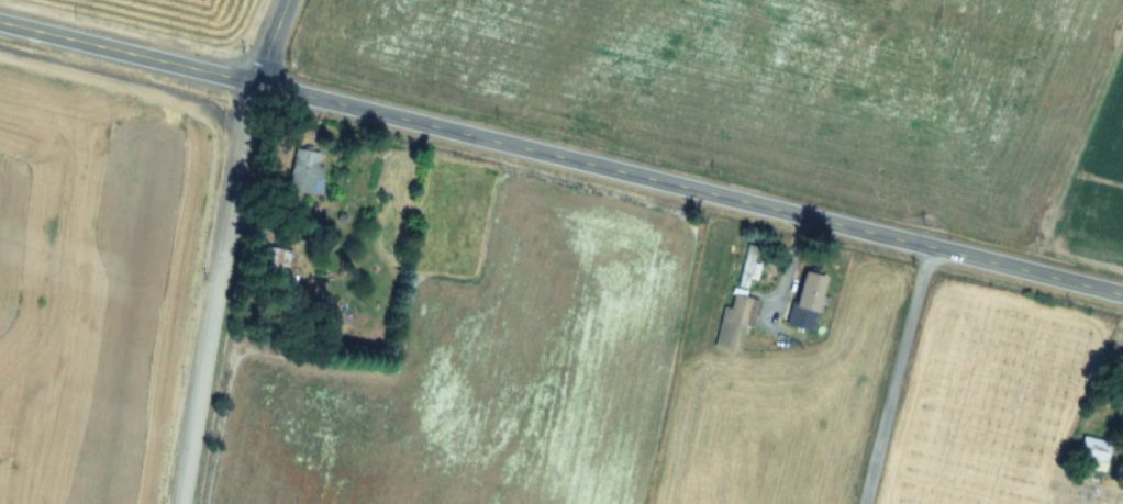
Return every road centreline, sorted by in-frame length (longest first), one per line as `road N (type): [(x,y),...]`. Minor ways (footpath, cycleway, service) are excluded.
road 1 (secondary): [(254,82),(1122,293)]
road 2 (residential): [(181,503),(254,82)]
road 3 (residential): [(866,503),(932,246)]
road 4 (secondary): [(254,82),(0,21)]

